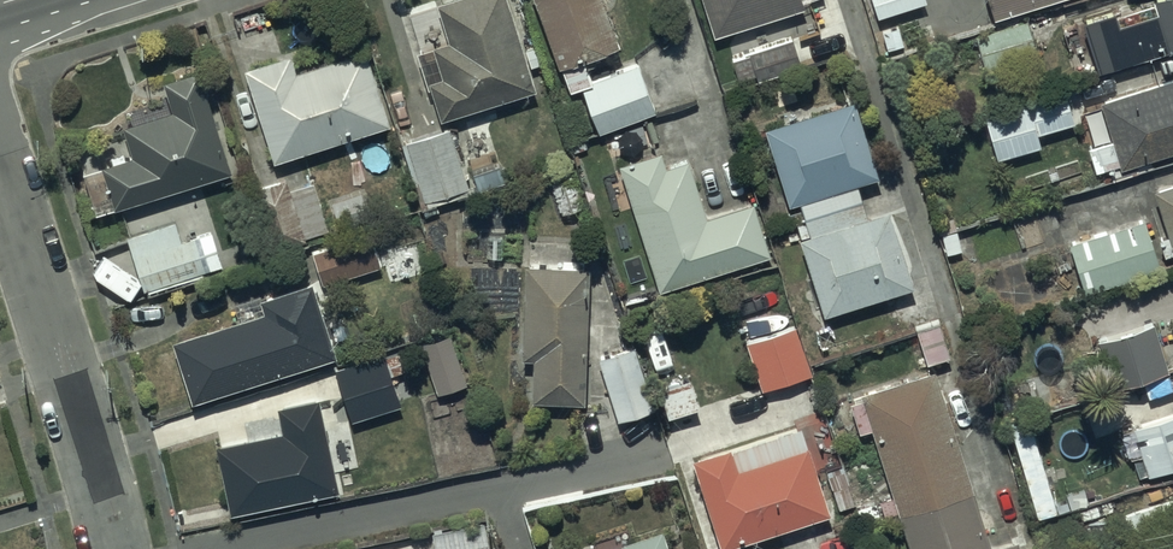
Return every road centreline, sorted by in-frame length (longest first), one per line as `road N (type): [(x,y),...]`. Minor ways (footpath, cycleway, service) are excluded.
road 1 (residential): [(0,170),(110,548)]

